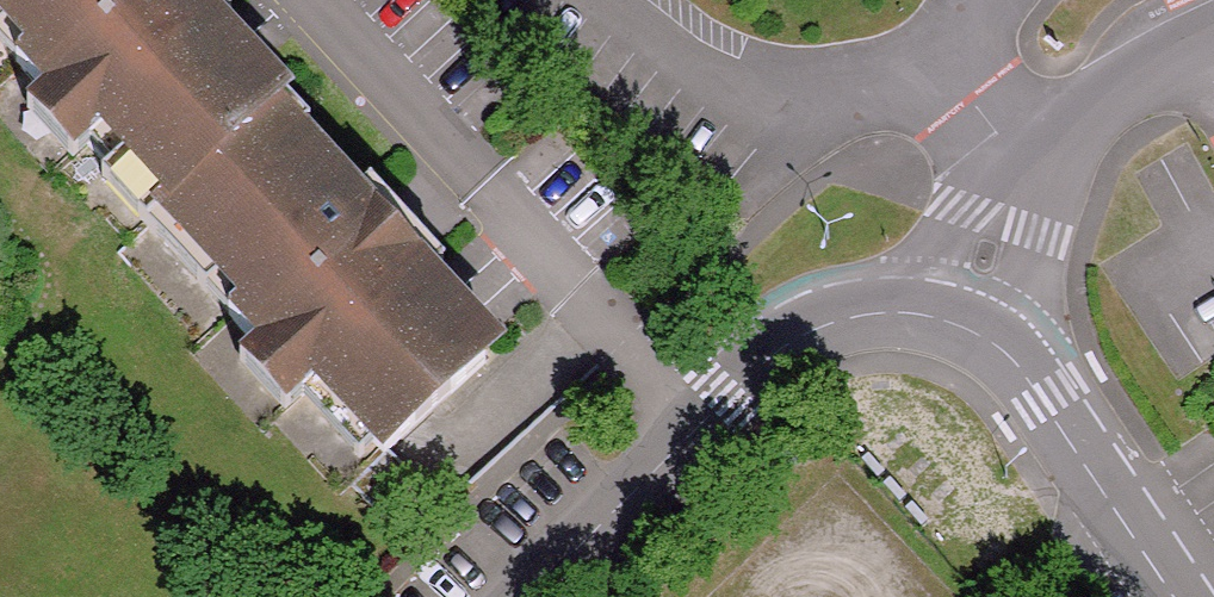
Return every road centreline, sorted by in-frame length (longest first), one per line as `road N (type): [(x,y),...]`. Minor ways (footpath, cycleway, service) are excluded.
road 1 (residential): [(513,596),(775,346),(838,313),(898,307),(959,322)]
road 2 (residential): [(1213,22),(1122,80),(1051,143),(999,224),(959,322)]
road 3 (residential): [(959,322),(1002,348),(1048,396),(1189,596)]

